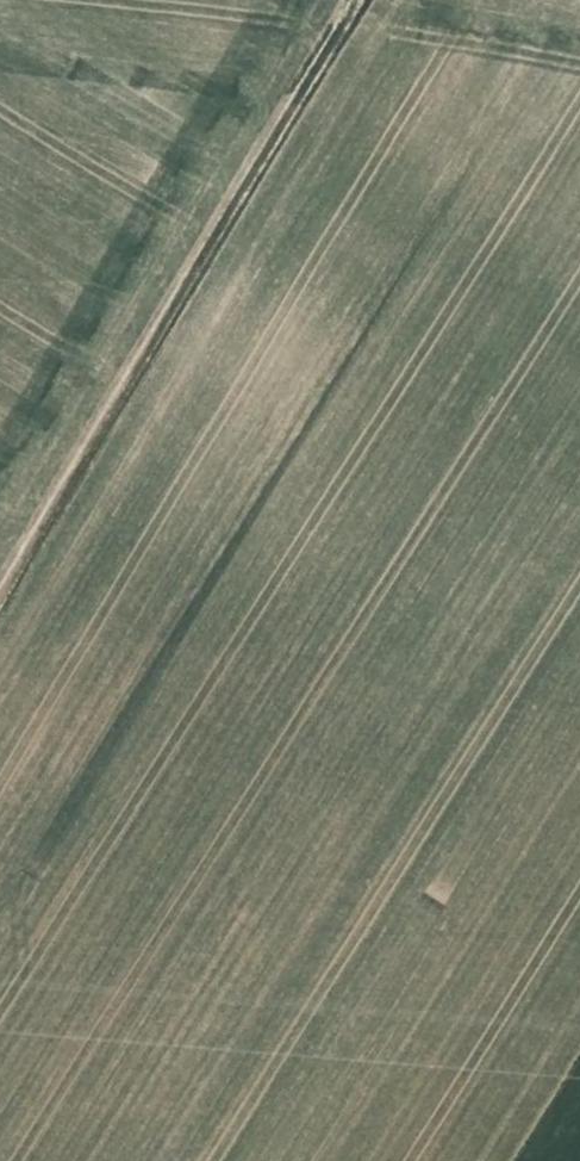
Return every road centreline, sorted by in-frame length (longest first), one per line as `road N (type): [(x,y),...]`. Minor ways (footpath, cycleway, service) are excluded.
road 1 (track): [(356,0),(0,584)]

